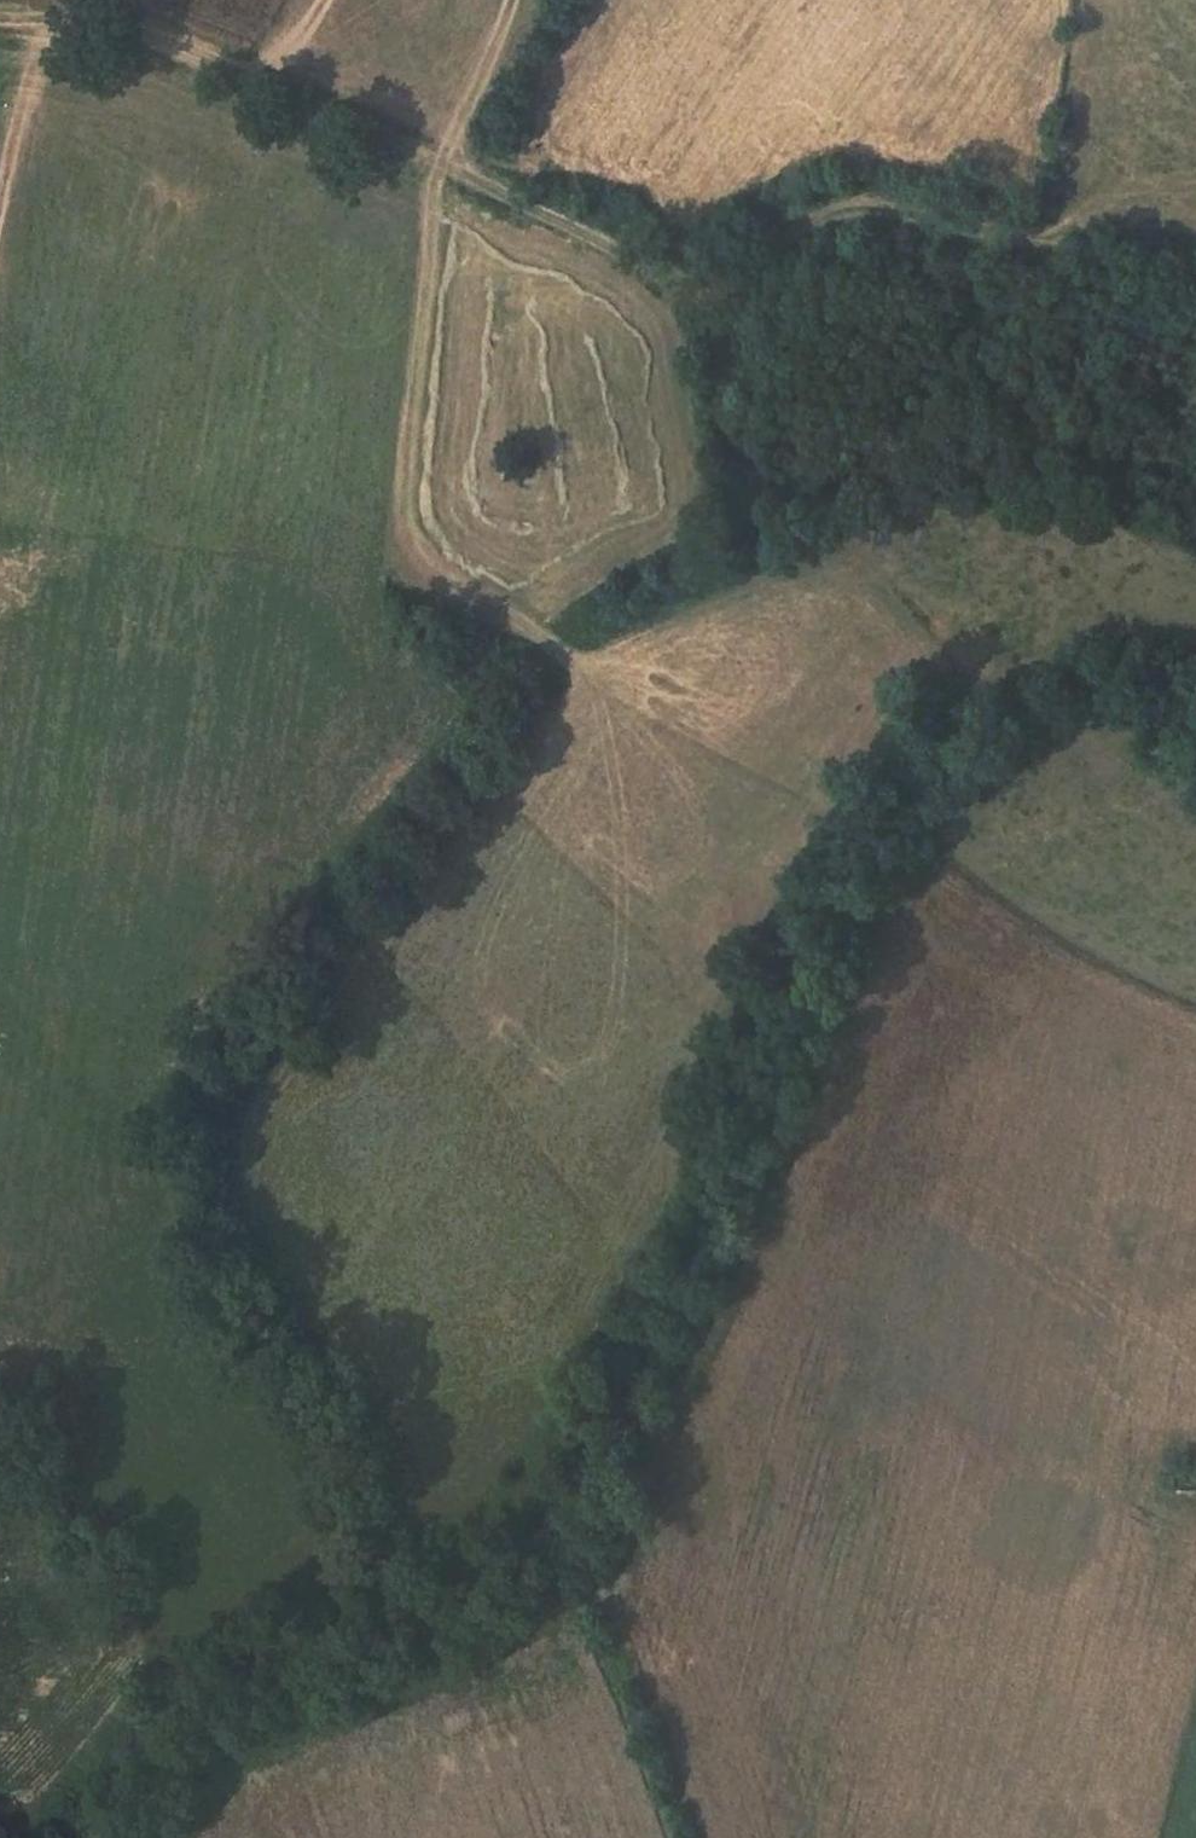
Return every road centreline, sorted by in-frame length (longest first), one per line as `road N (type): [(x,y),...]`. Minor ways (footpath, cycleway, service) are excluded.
road 1 (track): [(0,18),(117,27),(202,55),(683,284)]

